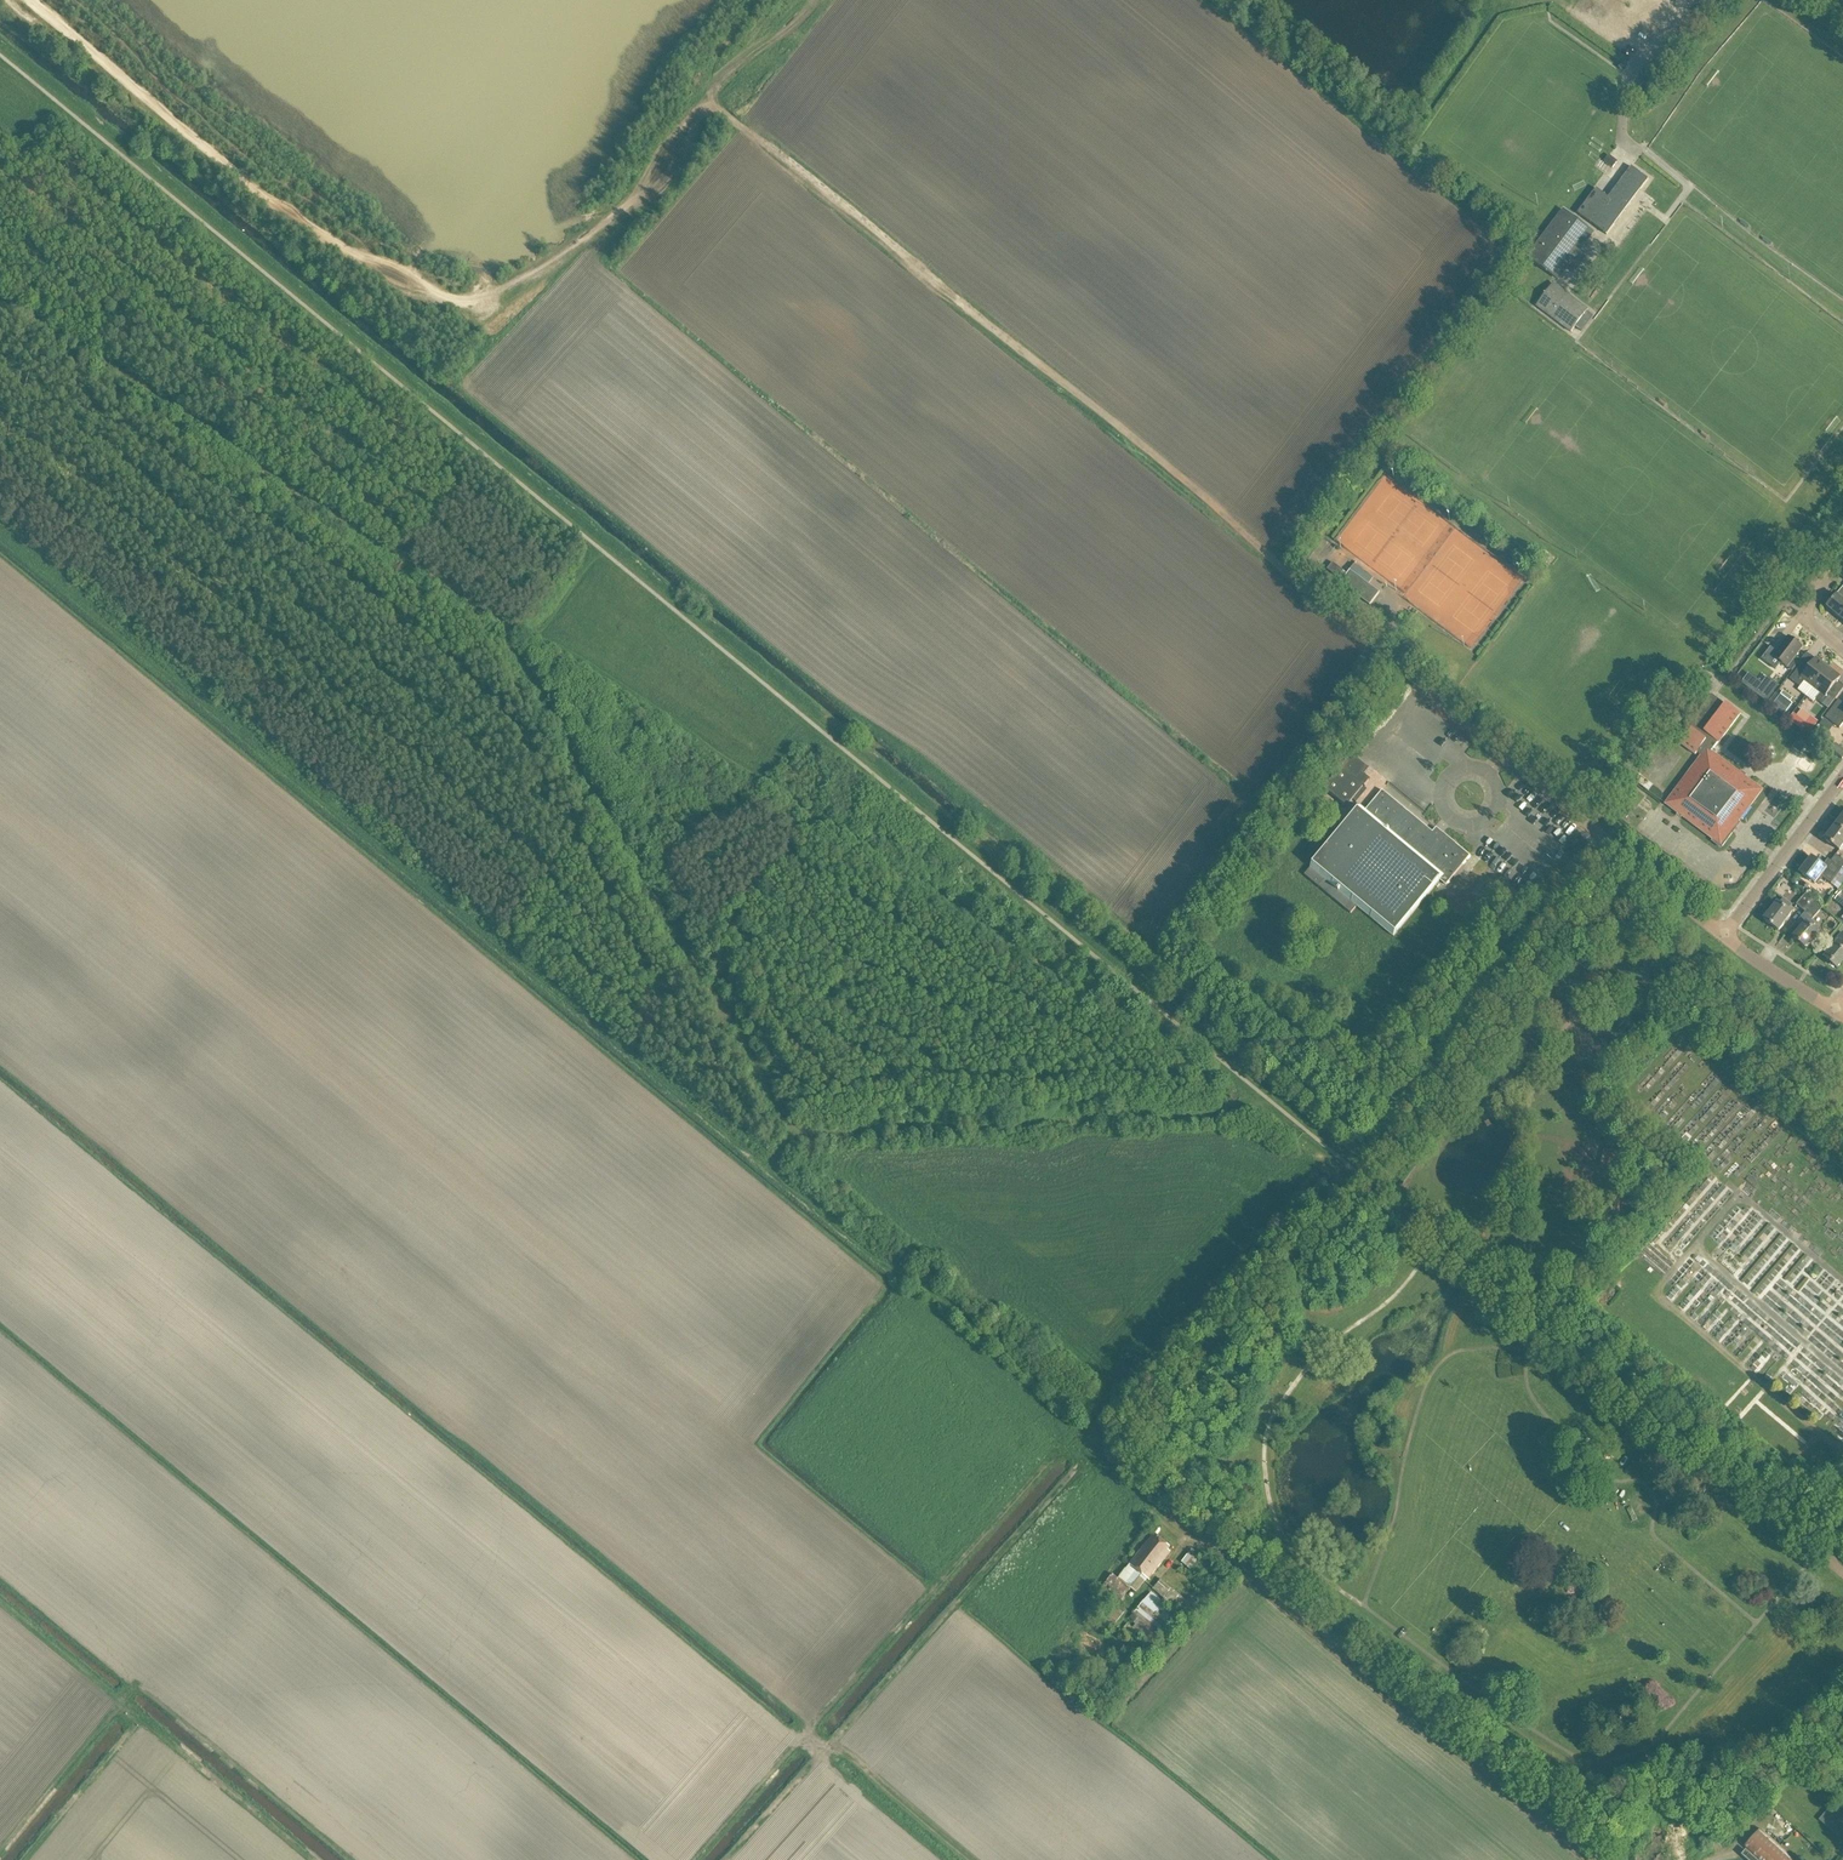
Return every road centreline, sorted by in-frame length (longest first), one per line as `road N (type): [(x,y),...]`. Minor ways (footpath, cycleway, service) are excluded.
road 1 (track): [(1386,654),(725,114),(703,113),(635,201),(598,233),(492,299),(462,302),(398,279),(249,180),(27,0)]
road 2 (track): [(1595,1859),(1077,1434)]
road 3 (residential): [(1724,937),(1386,654)]
road 4 (track): [(1613,847),(1359,1175)]
road 5 (unclassified): [(1724,937),(1842,781)]
road 6 (residential): [(1836,1011),(1724,937)]

